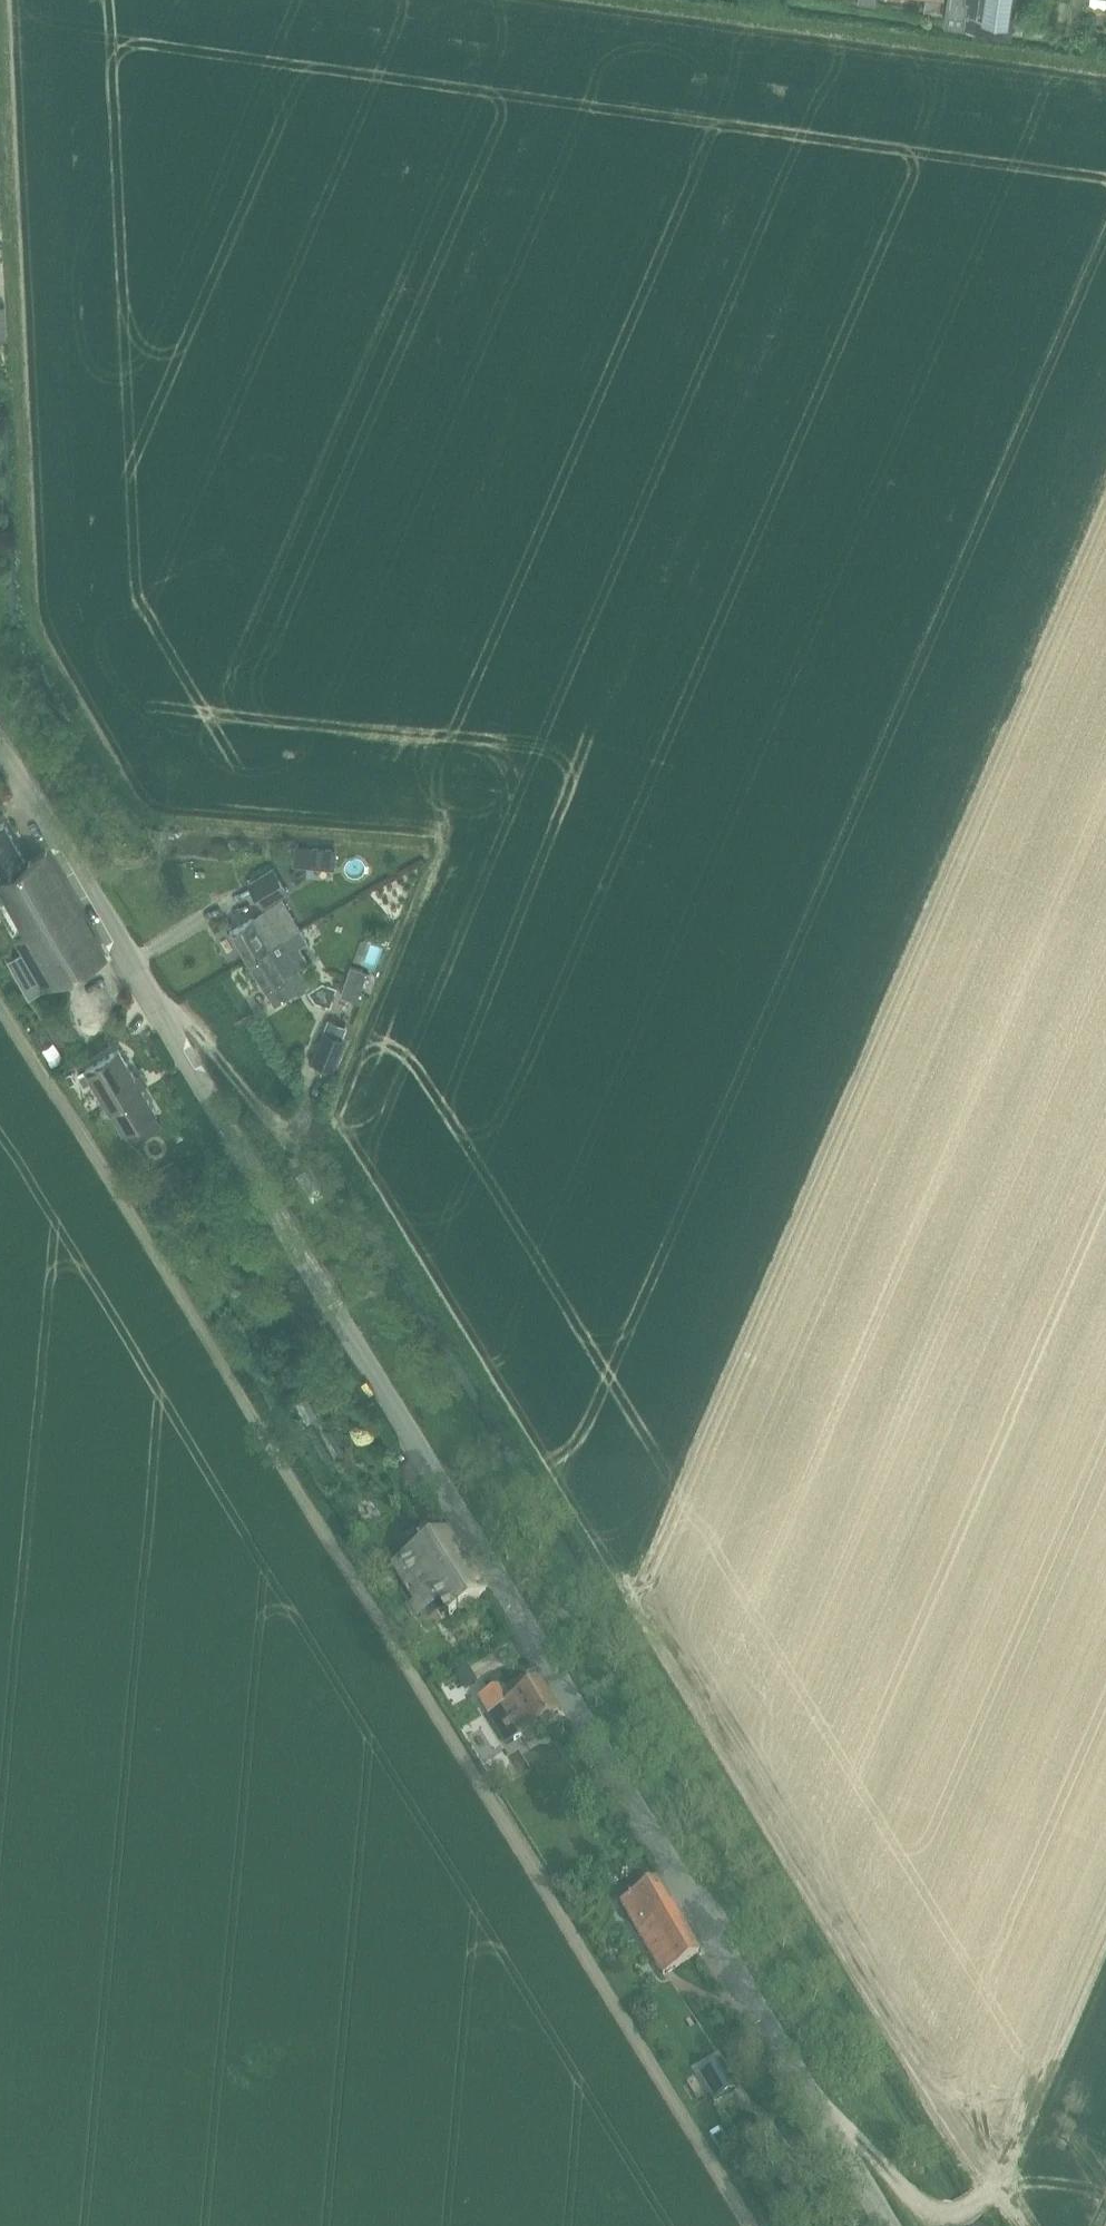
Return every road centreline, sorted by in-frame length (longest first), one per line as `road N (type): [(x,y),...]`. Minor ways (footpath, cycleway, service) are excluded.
road 1 (unclassified): [(889,2225),(0,745)]

